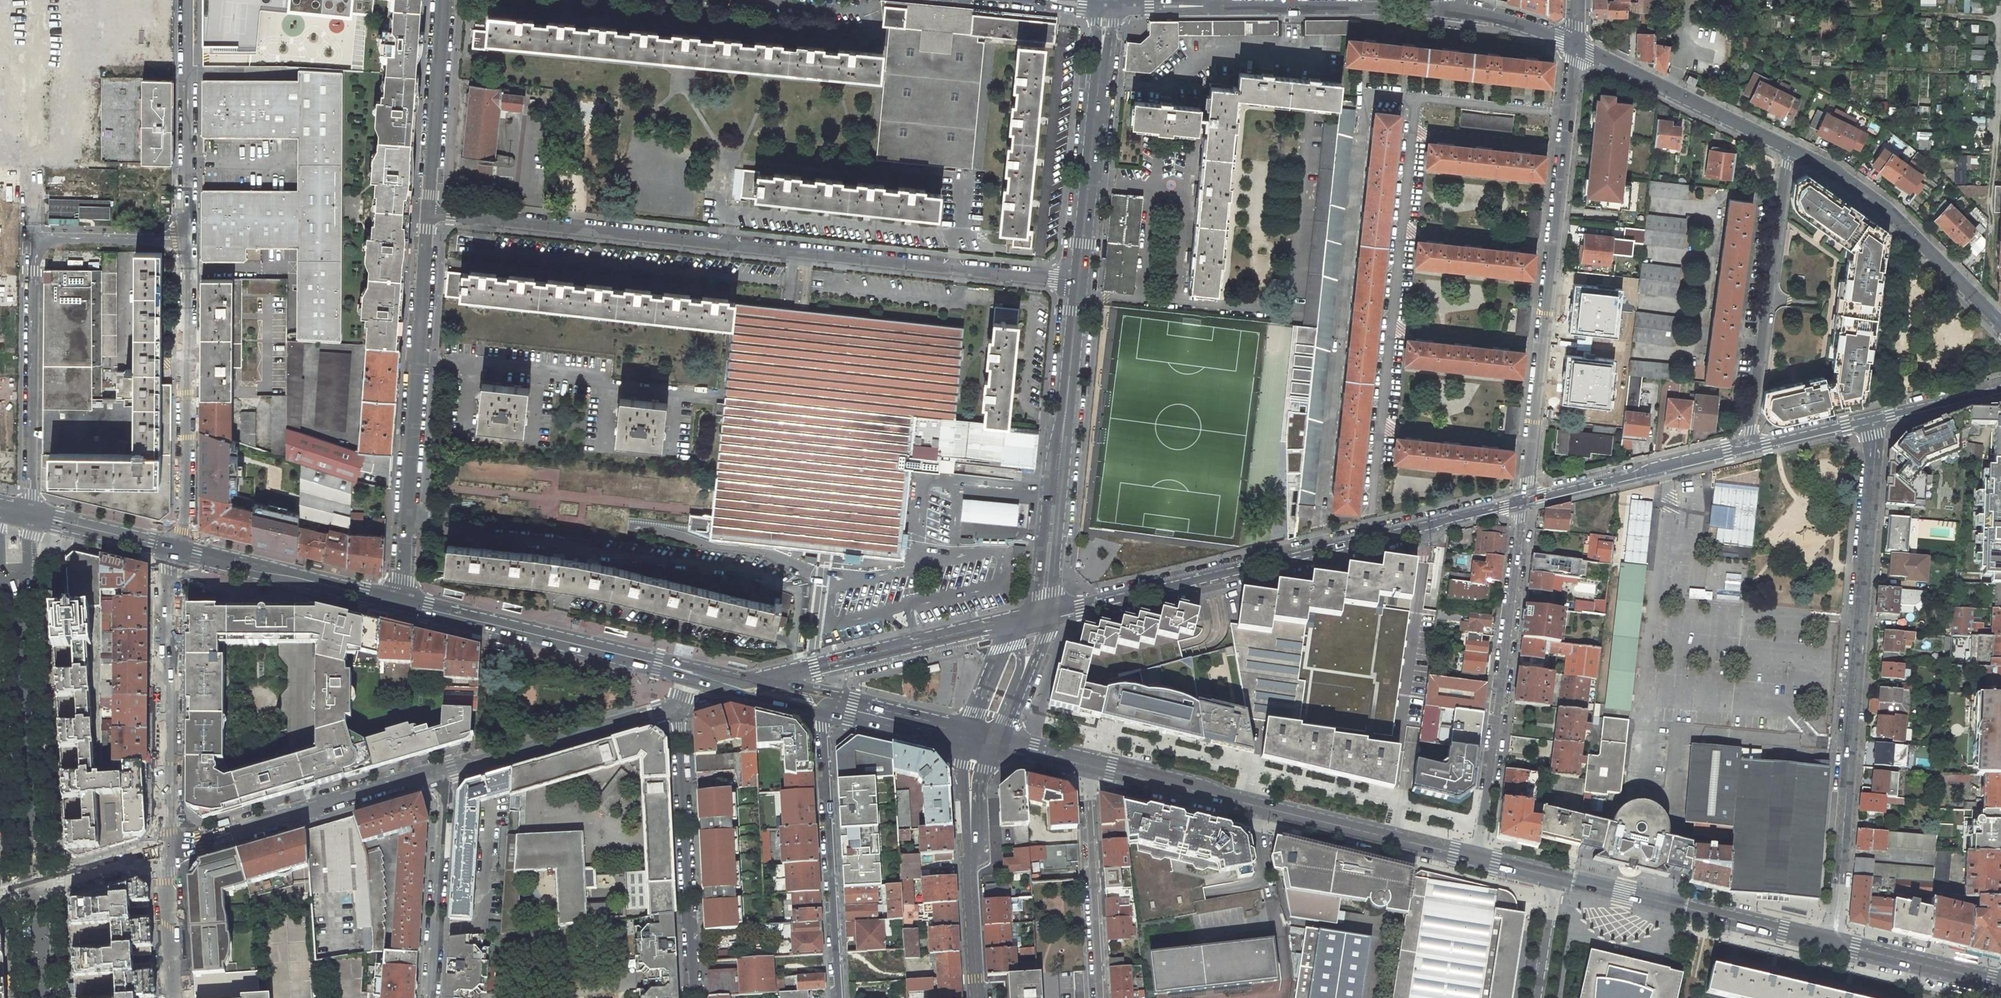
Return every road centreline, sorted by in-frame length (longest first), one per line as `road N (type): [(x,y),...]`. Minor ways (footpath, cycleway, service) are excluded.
road 1 (residential): [(1080,282),(428,219)]
road 2 (residential): [(1871,419),(1833,943)]
road 3 (tertiary): [(1525,501),(1047,613)]
road 4 (residential): [(1525,501),(1578,45)]
road 5 (unclassified): [(32,514),(35,239),(191,241)]
road 6 (primary): [(1478,859),(1092,764)]
road 7 (residential): [(400,601),(428,219)]
road 8 (tertiary): [(1578,45),(1454,8),(1218,4)]
road 9 (primary): [(751,687),(400,601)]
road 10 (residential): [(1525,501),(1478,859)]
road 11 (unclassified): [(1080,282),(1047,613)]
road 12 (residential): [(185,552),(191,241)]
road 13 (residential): [(1748,447),(1789,148)]
road 14 (residential): [(675,706),(694,997)]
road 15 (primary): [(1833,943),(1558,878)]
road 16 (unclassified): [(1108,5),(1080,282)]
road 17 (tertiary): [(170,853),(436,774)]
road 18 (tertiary): [(2000,324),(1889,212),(1789,148)]
road 19 (tertiary): [(1002,624),(751,687)]
road 20 (residential): [(824,740),(839,997)]
road 21 (tertiary): [(436,774),(675,706)]
road 22 (residential): [(191,241),(188,0)]
road 23 (tertiary): [(1789,148),(1578,45)]
road 24 (residential): [(1092,764),(1102,997)]
road 25 (track): [(2000,19),(1770,11)]
road 26 (tertiary): [(1748,447),(1525,501)]
road 27 (residential): [(431,997),(443,799),(436,774)]
road 28 (primary): [(400,601),(185,552)]
road 29 (residential): [(428,219),(444,0)]
road 30 (track): [(1997,73),(1824,68)]
road 31 (primary): [(2000,983),(1833,943)]
road 32 (tertiary): [(977,997),(971,836)]
road 33 (primary): [(185,552),(32,514)]
road 34 (primary): [(968,736),(821,701)]
road 35 (tertiary): [(2000,387),(1871,419)]
road 36 (tertiary): [(1871,419),(1748,447)]
road 37 (residential): [(1558,878),(1539,997)]

